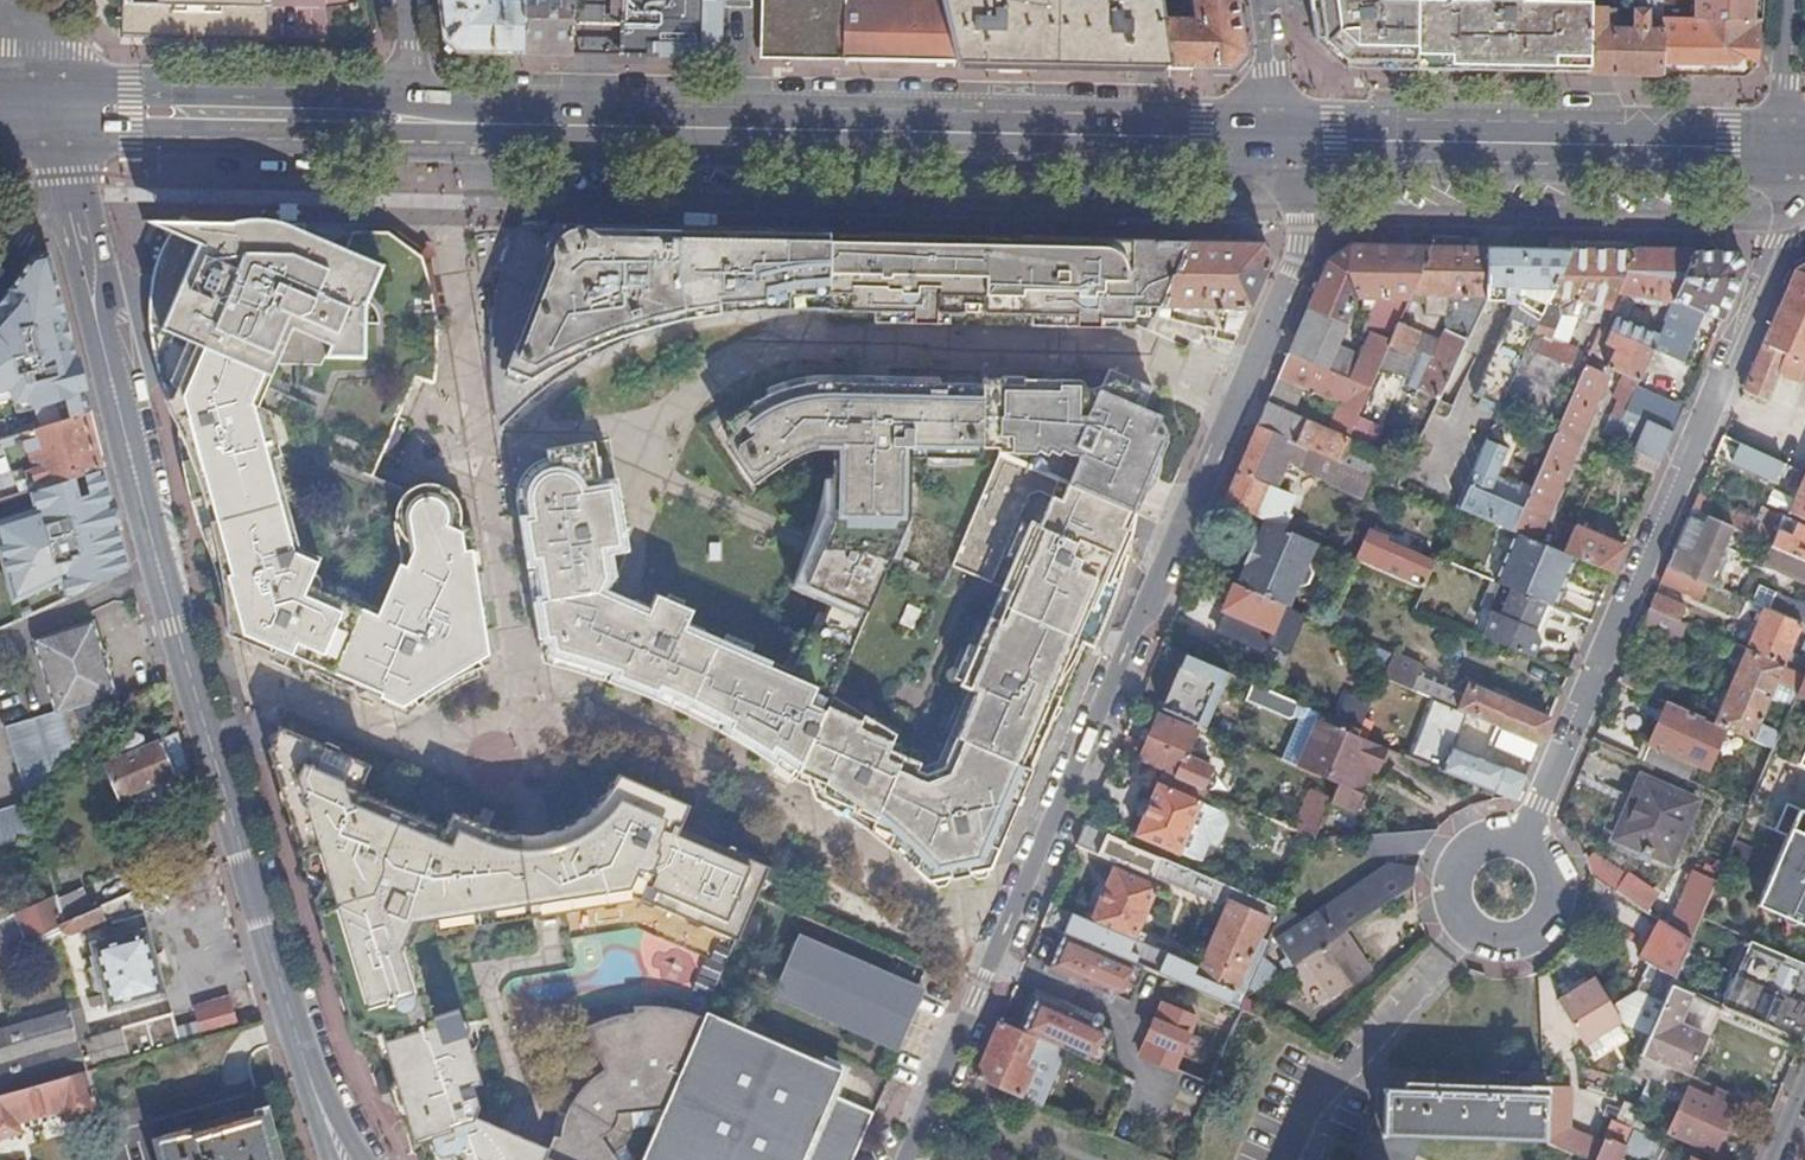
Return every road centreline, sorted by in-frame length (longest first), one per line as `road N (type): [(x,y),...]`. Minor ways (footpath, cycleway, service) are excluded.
road 1 (residential): [(1786,142),(1781,243),(1506,890),(1316,1102),(1291,1159)]
road 2 (residential): [(1287,137),(1302,261),(909,1159)]
road 3 (residential): [(62,199),(176,627),(308,1073),(345,1159)]
road 4 (primary): [(417,119),(1287,137)]
road 5 (primary): [(1287,137),(1786,142)]
road 6 (primary): [(46,113),(417,119)]
road 7 (residential): [(1786,142),(1791,0)]
road 8 (residential): [(1261,0),(1287,137)]

